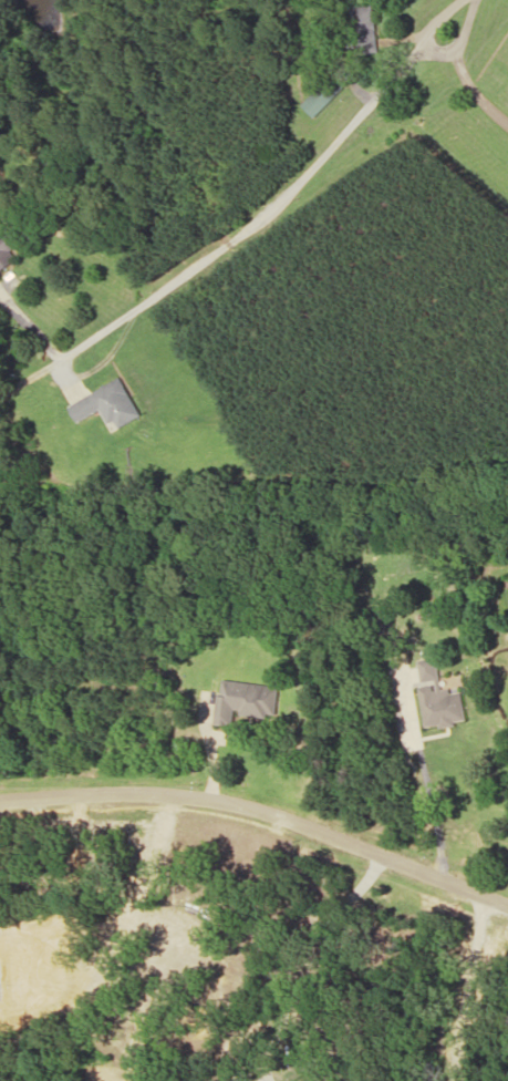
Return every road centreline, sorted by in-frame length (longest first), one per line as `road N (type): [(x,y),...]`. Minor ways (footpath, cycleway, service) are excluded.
road 1 (residential): [(18,384),(238,237),(466,0)]
road 2 (residential): [(0,799),(122,793),(258,809),(507,905)]

